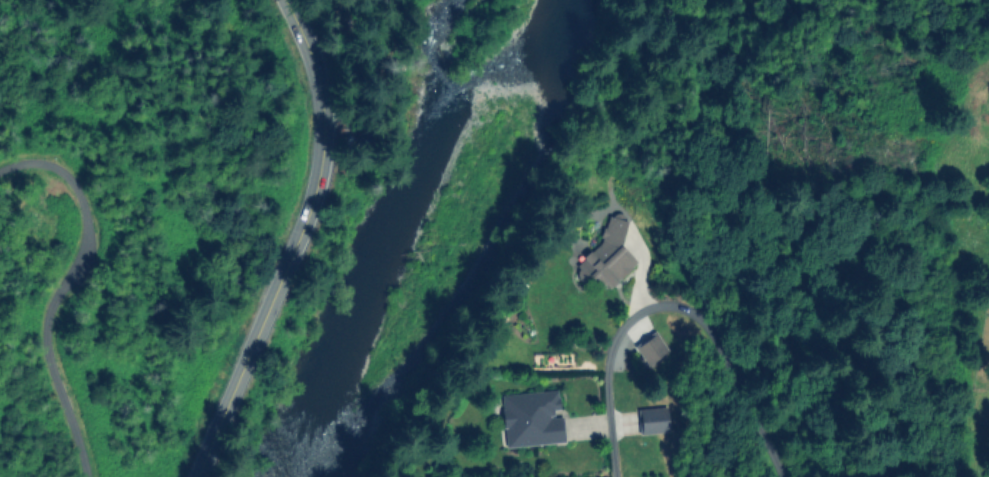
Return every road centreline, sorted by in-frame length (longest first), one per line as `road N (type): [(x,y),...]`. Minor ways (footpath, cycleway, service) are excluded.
road 1 (secondary): [(294,0),(326,72),(331,168),(205,476)]
road 2 (residential): [(779,476),(719,335),(697,313),(667,310),(631,323),(607,366),(614,476)]

